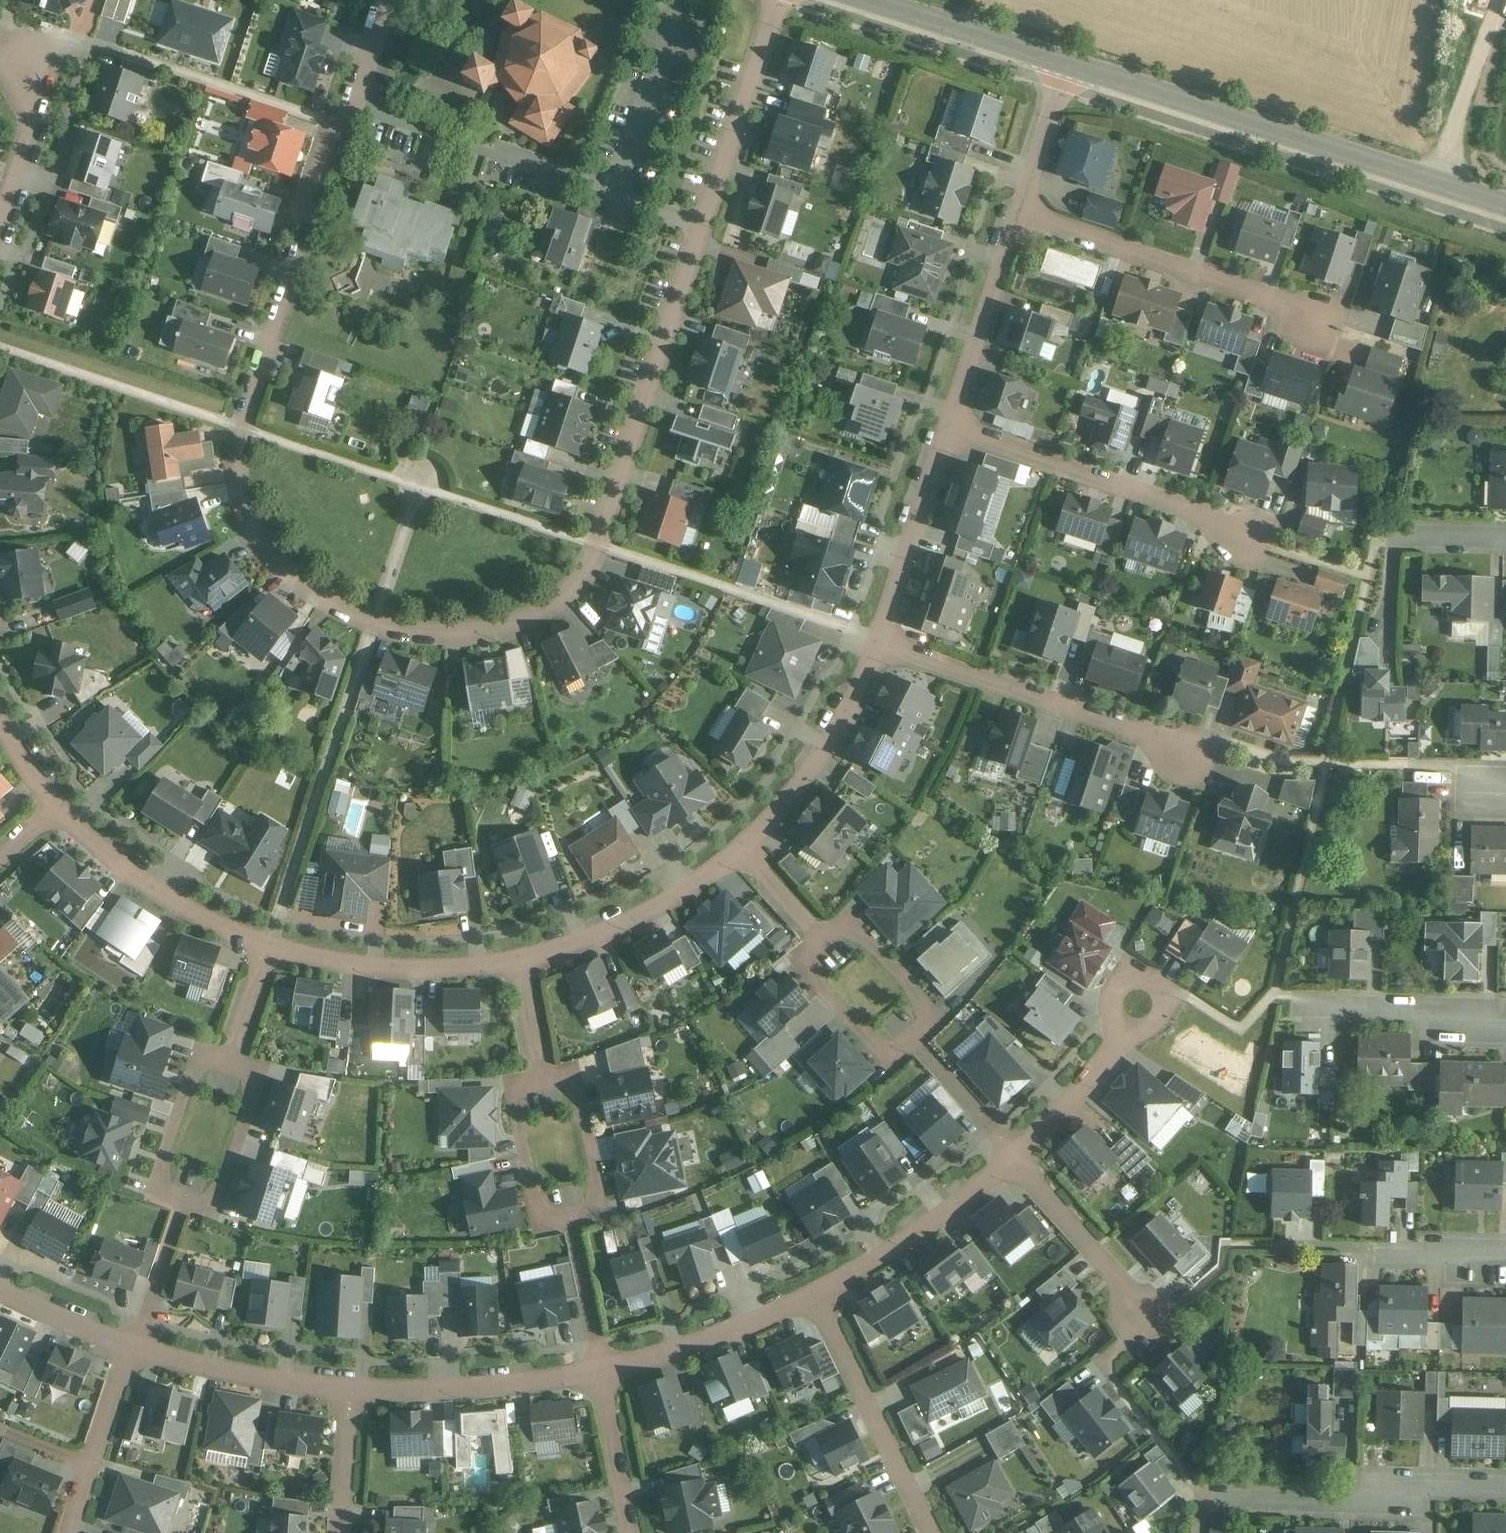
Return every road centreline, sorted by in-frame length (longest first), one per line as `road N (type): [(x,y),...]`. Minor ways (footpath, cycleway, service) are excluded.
road 1 (residential): [(388,0),(246,429),(245,482),(262,533),(311,589),(378,624),(463,635),(529,622),(561,603),(603,546),(778,0)]
road 2 (tertiary): [(1505,207),(1068,66)]
road 3 (residential): [(542,1083),(582,1076),(609,1219),(529,1233),(503,1090)]
road 4 (residential): [(188,1040),(141,1187),(214,1210),(261,1063),(237,1055)]
road 5 (residential): [(887,640),(1205,737)]
road 6 (residential): [(831,952),(856,929),(931,1012),(879,1058),(804,975)]
road 7 (residential): [(1020,219),(1326,325)]
road 8 (residential): [(954,429),(1260,535)]
road 9 (residential): [(887,640),(827,756),(739,854)]
road 10 (residential): [(823,1295),(934,1532)]
road 11 (residential): [(349,1385),(472,1385),(609,1372)]
road 12 (residential): [(1505,1487),(1427,1486),(1371,1504),(1249,1496)]
road 13 (residential): [(272,952),(144,884),(63,804)]
road 14 (residential): [(739,854),(635,926),(518,968)]
road 15 (residential): [(518,968),(385,972),(272,952)]
road 16 (residential): [(823,1295),(1016,1163)]
road 17 (residential): [(609,1372),(823,1295)]
road 18 (residential): [(954,429),(887,640)]
road 19 (residential): [(1020,219),(954,429)]
road 20 (residential): [(1016,1163),(1161,1327)]
road 21 (tertiary): [(1068,66),(861,0)]
road 22 (residential): [(135,1348),(349,1385)]
road 23 (residential): [(1016,1163),(1147,996)]
road 24 (residential): [(135,1348),(72,1532)]
road 25 (residential): [(1505,1025),(1322,1008)]
road 26 (residential): [(0,226),(36,125),(42,64)]
road 27 (residential): [(609,1372),(636,1532)]
road 28 (residential): [(1068,66),(1020,219)]
road 29 (residential): [(0,1288),(135,1348)]
road 30 (residential): [(349,1385),(343,1532)]
road 31 (residential): [(1505,1249),(1369,1248)]
road 32 (residential): [(831,952),(739,854)]

